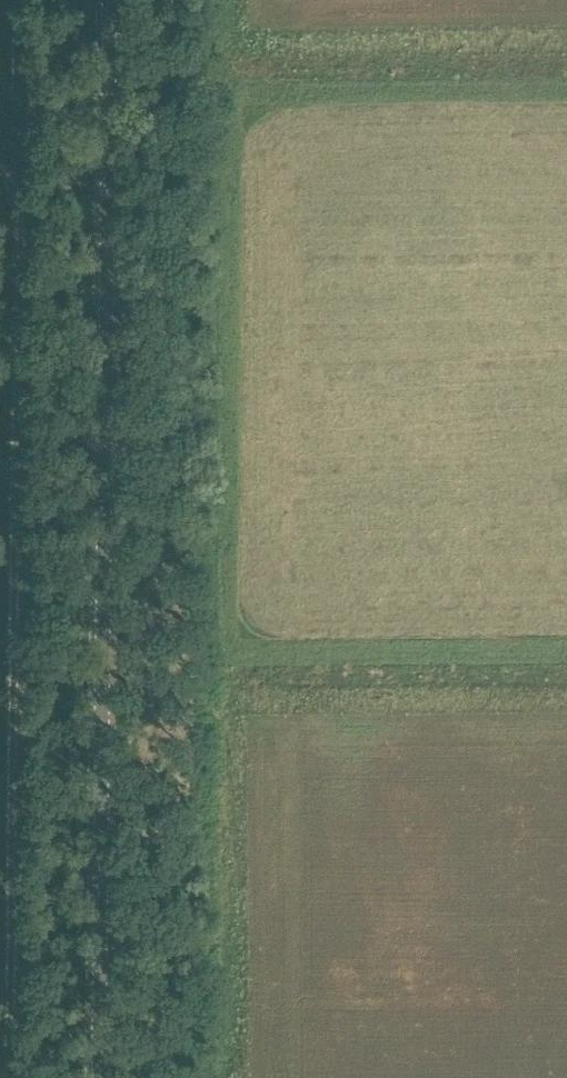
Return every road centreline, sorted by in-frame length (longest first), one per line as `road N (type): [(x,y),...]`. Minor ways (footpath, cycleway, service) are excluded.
road 1 (secondary): [(99,1077),(109,0)]
road 2 (track): [(16,0),(9,1077)]

